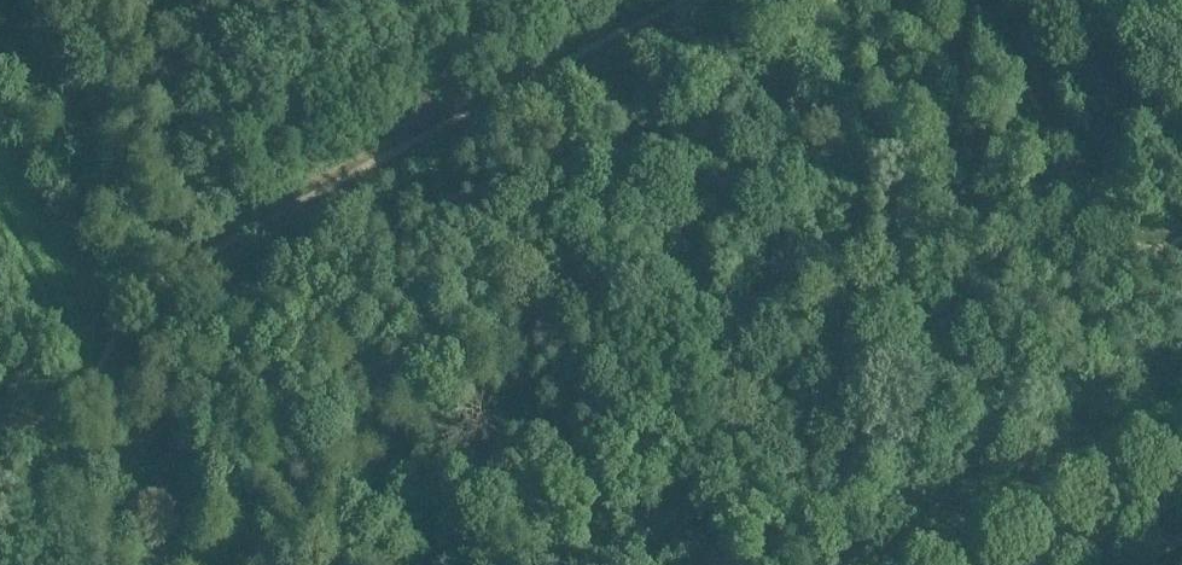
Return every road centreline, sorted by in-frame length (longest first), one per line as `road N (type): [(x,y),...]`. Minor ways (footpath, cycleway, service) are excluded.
road 1 (tertiary): [(1041,564),(1181,488)]

